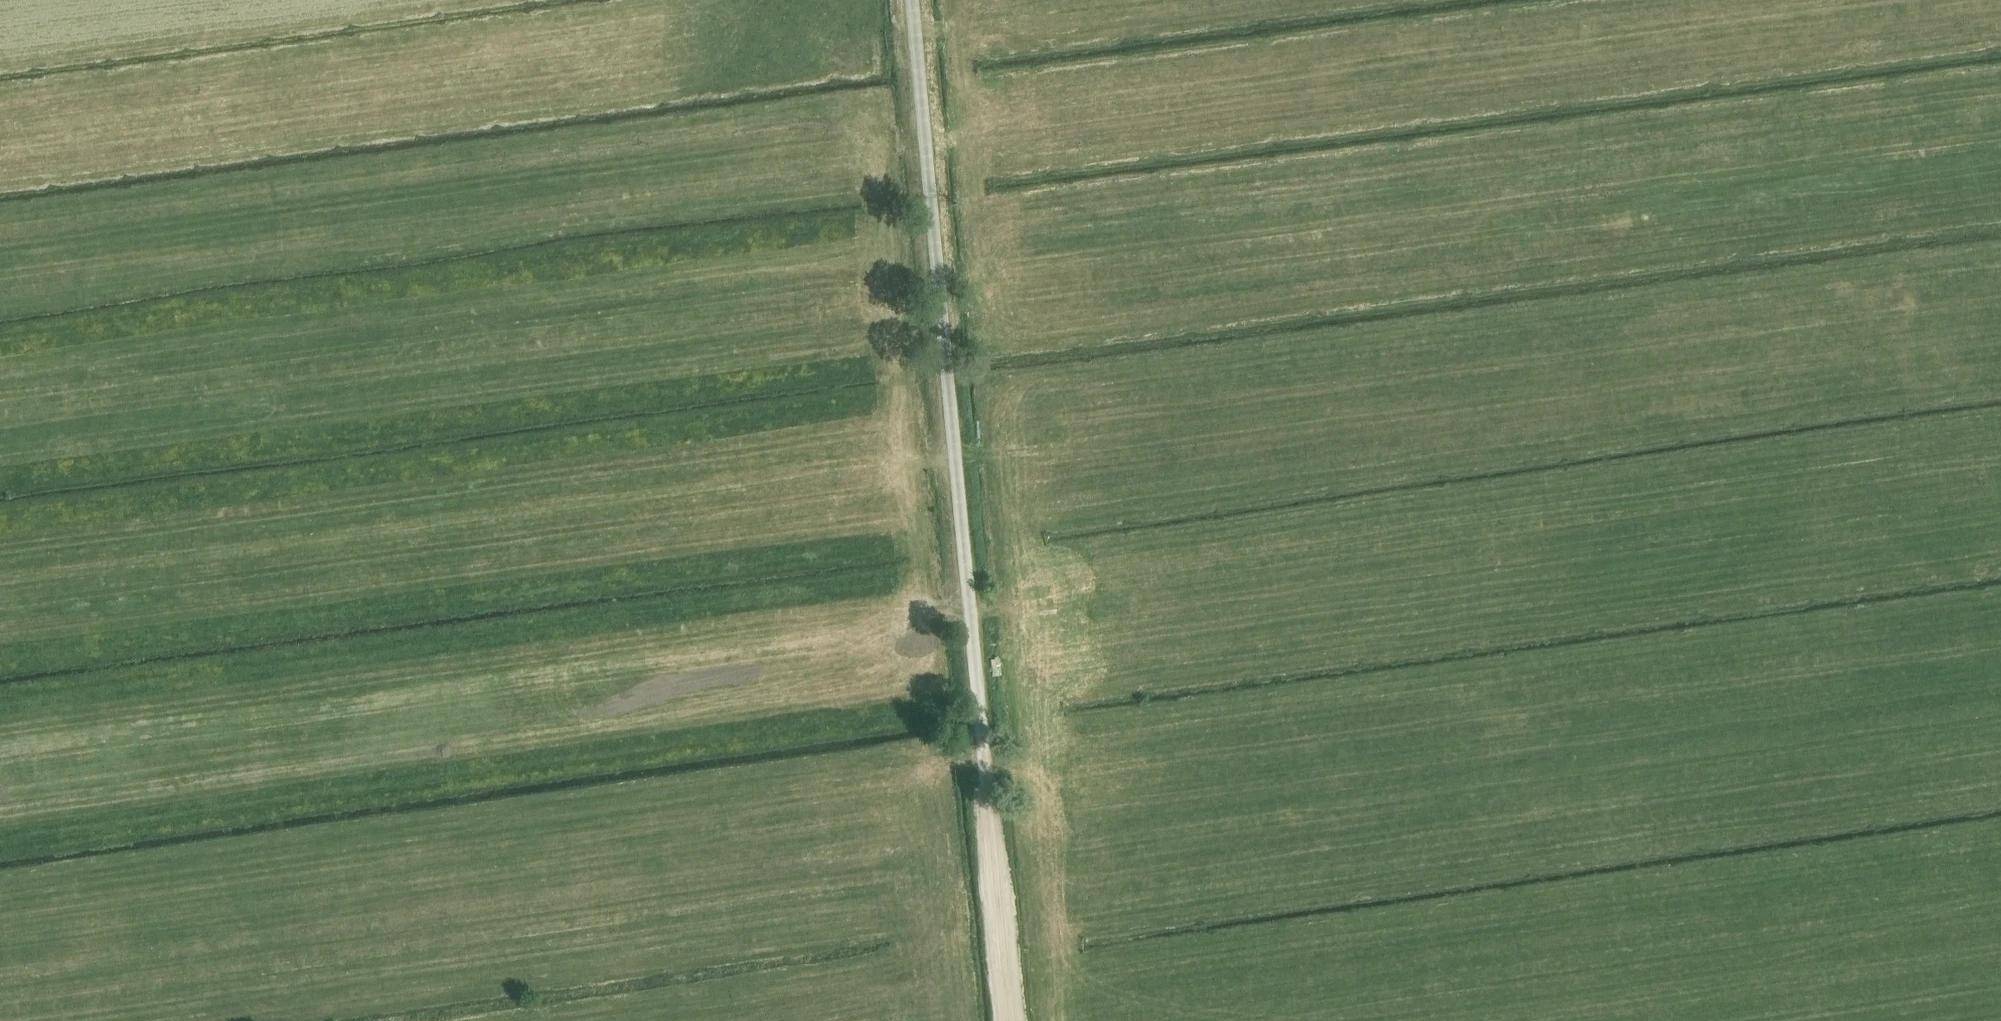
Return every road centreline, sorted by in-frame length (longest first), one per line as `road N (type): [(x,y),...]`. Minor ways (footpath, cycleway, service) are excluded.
road 1 (unclassified): [(913,0),(987,783)]
road 2 (track): [(987,783),(1009,1020)]

